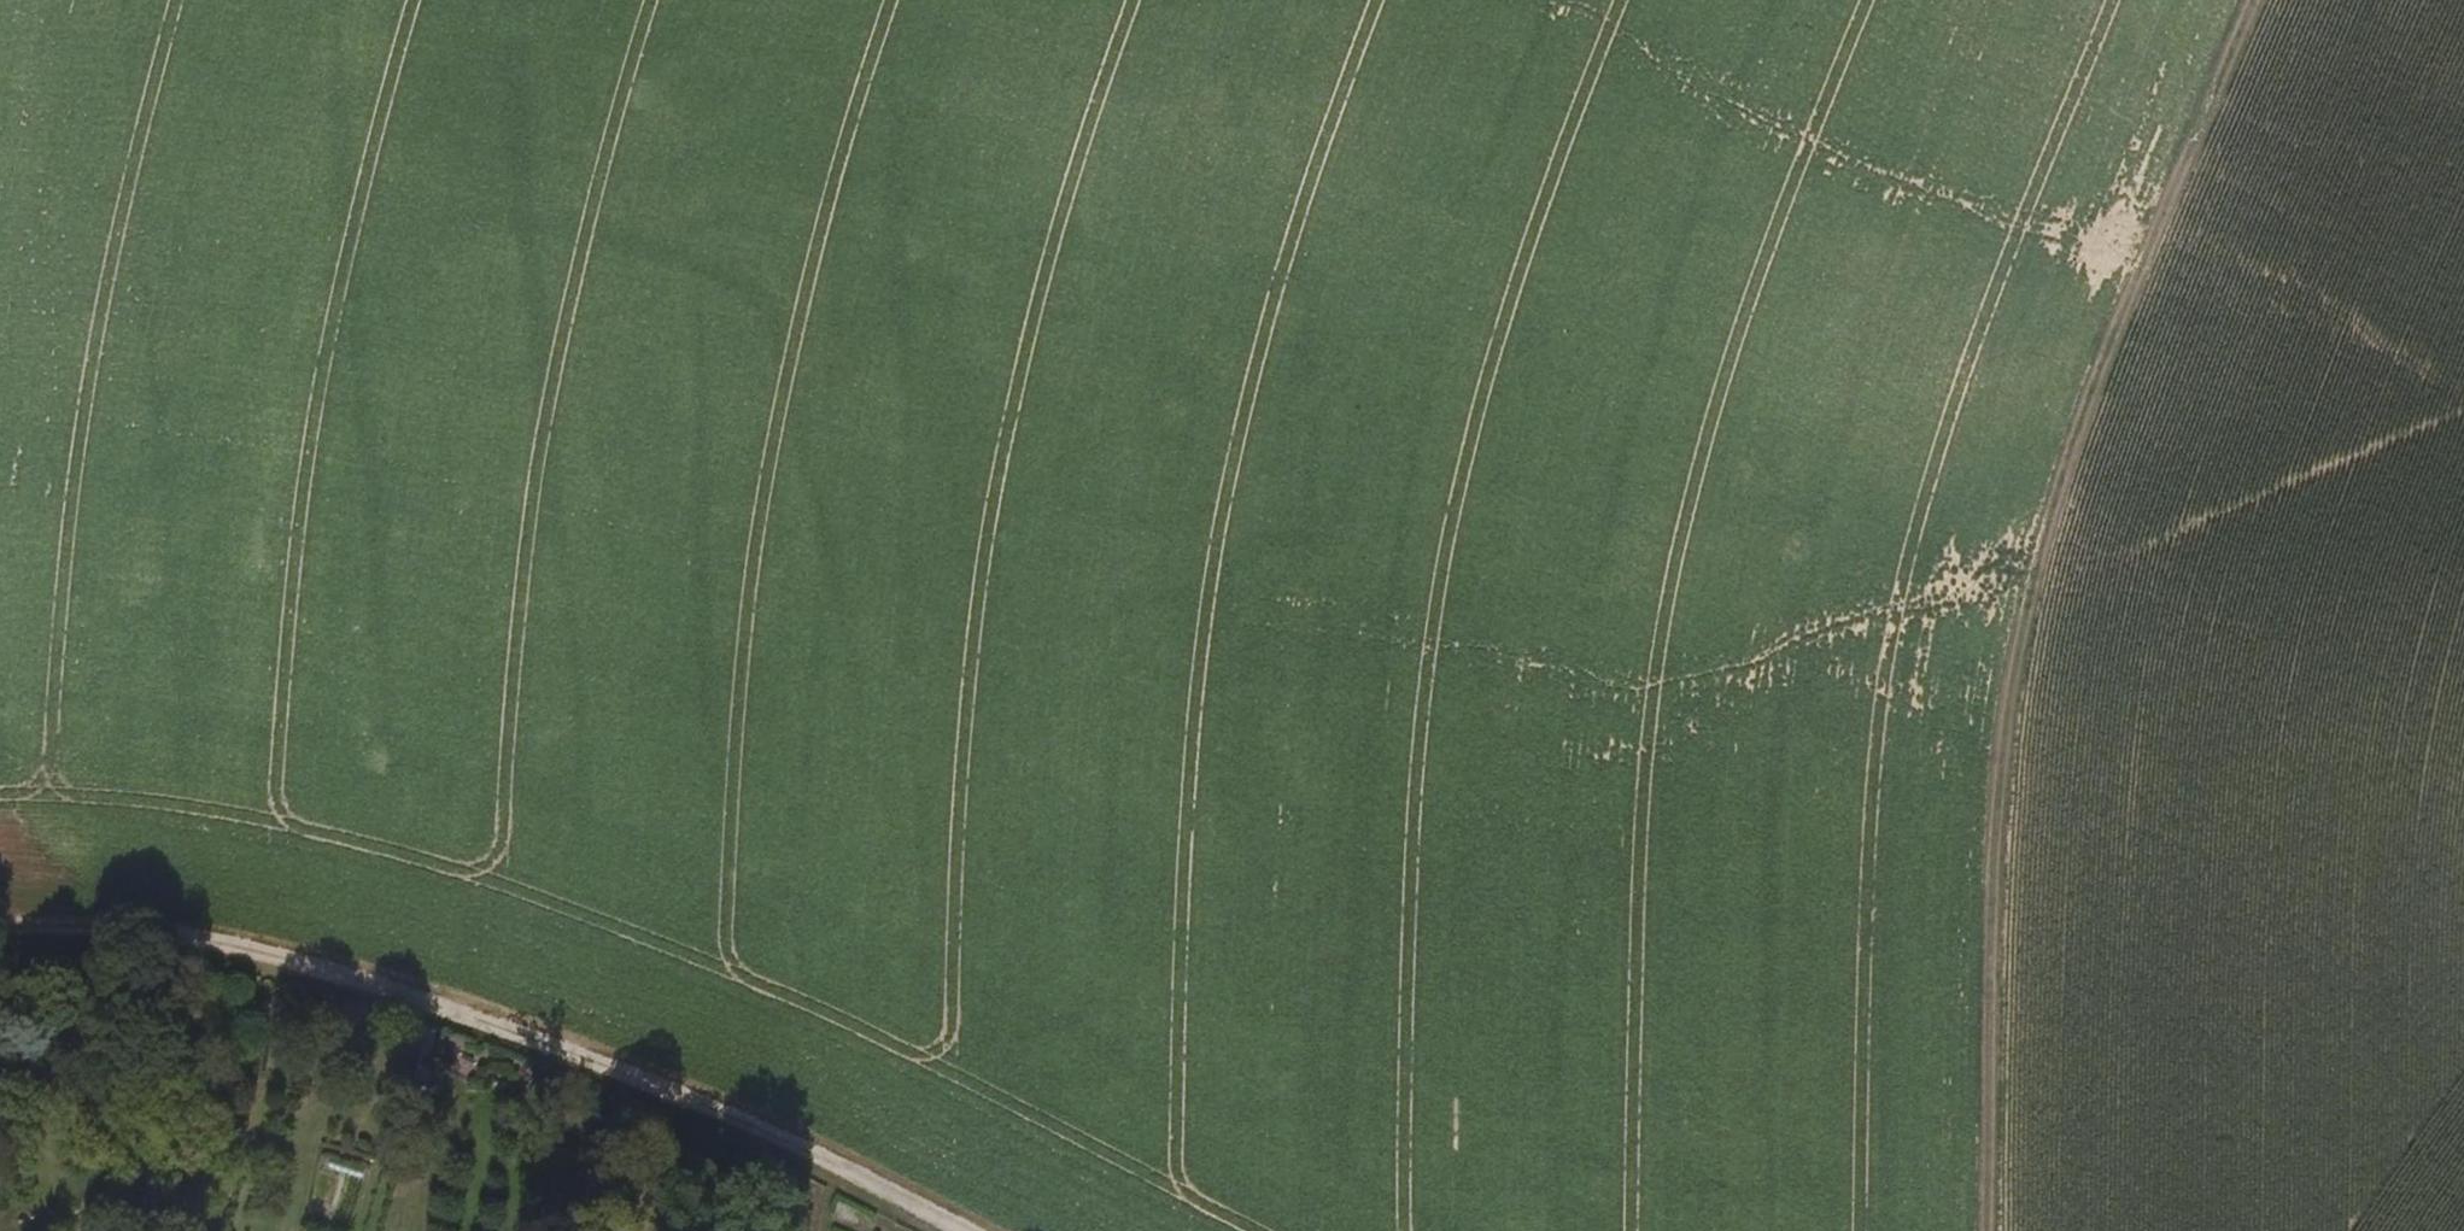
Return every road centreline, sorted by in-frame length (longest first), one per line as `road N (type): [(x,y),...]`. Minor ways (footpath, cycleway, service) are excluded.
road 1 (track): [(1973,1230),(1975,850),(2005,638),(2051,472),(2234,0)]
road 2 (track): [(0,928),(176,939),(462,1011),(829,1160),(955,1230)]

